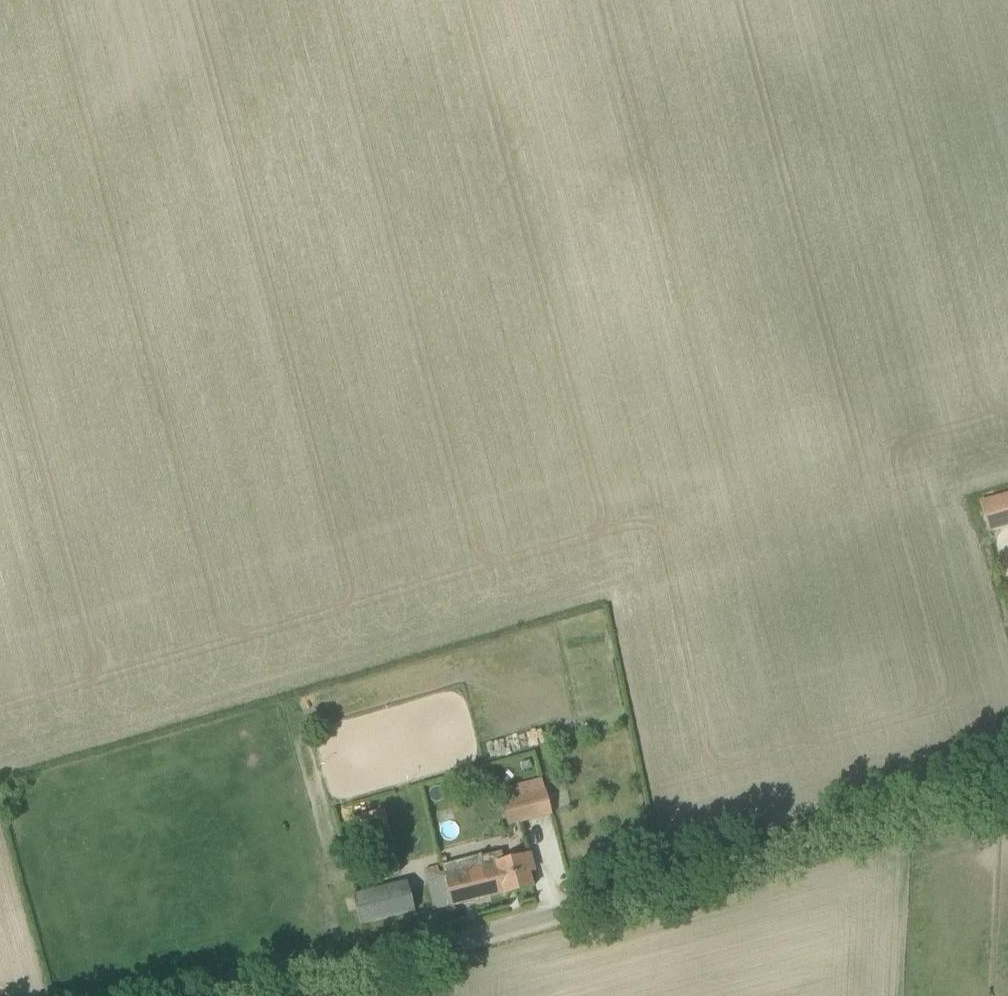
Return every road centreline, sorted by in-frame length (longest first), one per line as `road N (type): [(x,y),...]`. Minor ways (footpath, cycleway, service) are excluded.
road 1 (unclassified): [(277,995),(1007,783)]

